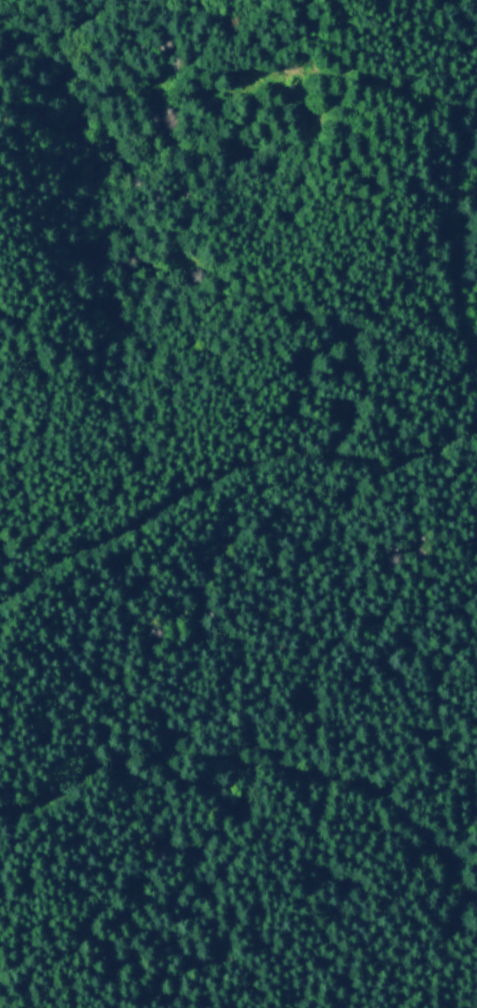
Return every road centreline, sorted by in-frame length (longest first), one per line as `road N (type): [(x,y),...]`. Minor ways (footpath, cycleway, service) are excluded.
road 1 (track): [(0,595),(197,483),(276,448),(307,440),(369,450),(476,414)]
road 2 (track): [(476,632),(439,663),(433,705),(453,799),(457,850),(450,868)]
road 3 (track): [(476,340),(460,303),(453,201),(453,166),(476,114)]

